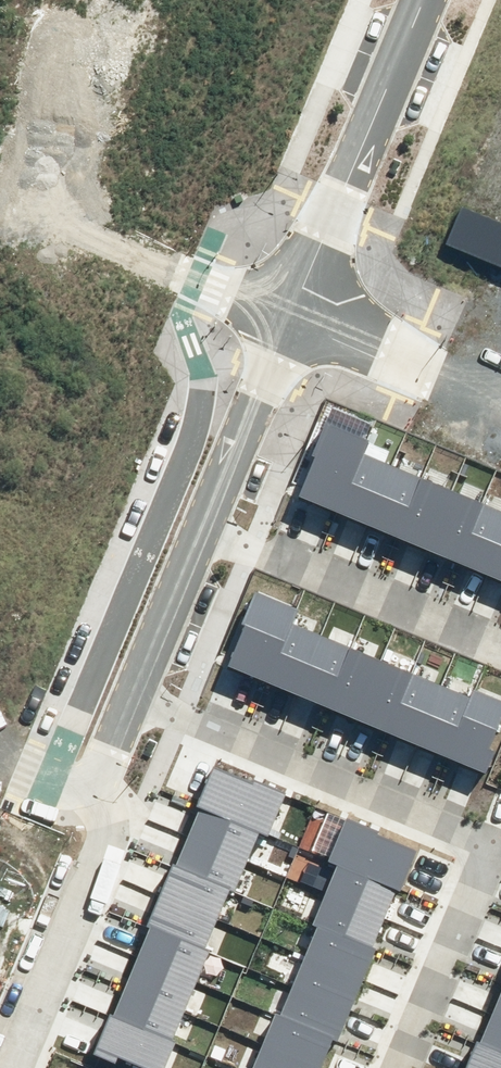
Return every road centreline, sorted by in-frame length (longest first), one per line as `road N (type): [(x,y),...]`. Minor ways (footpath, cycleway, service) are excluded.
road 1 (residential): [(393,1067),(486,845),(130,695)]
road 2 (residential): [(420,0),(202,524)]
road 3 (residential): [(202,524),(500,648)]
road 4 (residential): [(96,778),(110,828),(16,1067)]
road 5 (unknown): [(500,412),(287,316)]
road 6 (residential): [(202,524),(130,695)]

